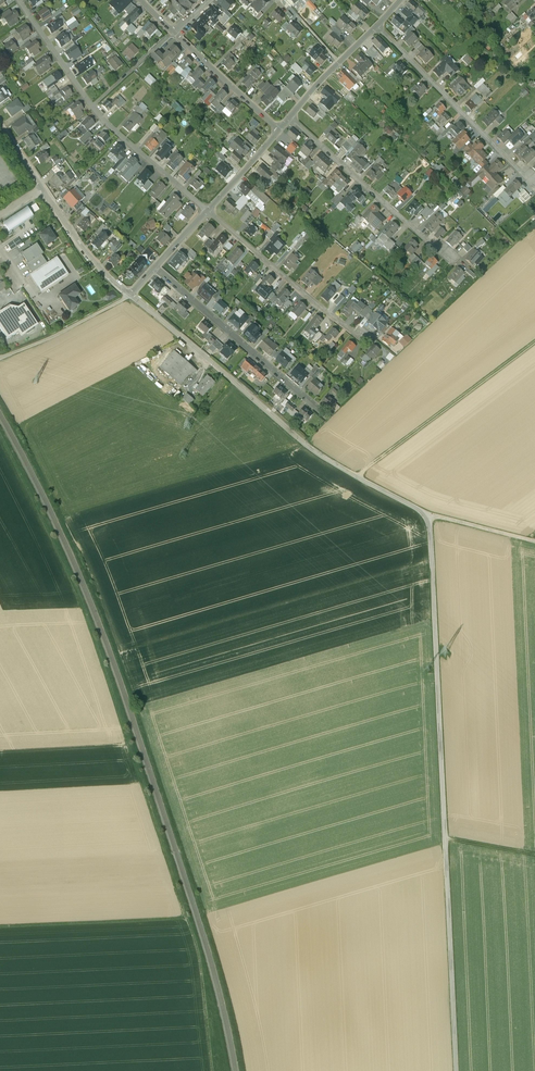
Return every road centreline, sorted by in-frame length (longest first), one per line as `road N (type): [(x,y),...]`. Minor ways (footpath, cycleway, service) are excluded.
road 1 (tertiary): [(129,293),(311,447),(432,516),(459,1070)]
road 2 (track): [(213,1070),(200,961),(185,916),(0,925)]
road 3 (residential): [(156,266),(324,416)]
road 4 (residential): [(378,26),(534,181)]
road 5 (track): [(534,343),(359,476)]
road 6 (residential): [(289,118),(449,256)]
road 7 (residential): [(208,211),(361,339)]
road 8 (residential): [(92,106),(208,211)]
road 9 (residential): [(173,32),(279,129)]
road 10 (tertiary): [(46,191),(100,269),(129,293)]
road 11 (residential): [(18,0),(92,106)]
road 12 (residential): [(378,26),(289,118)]

